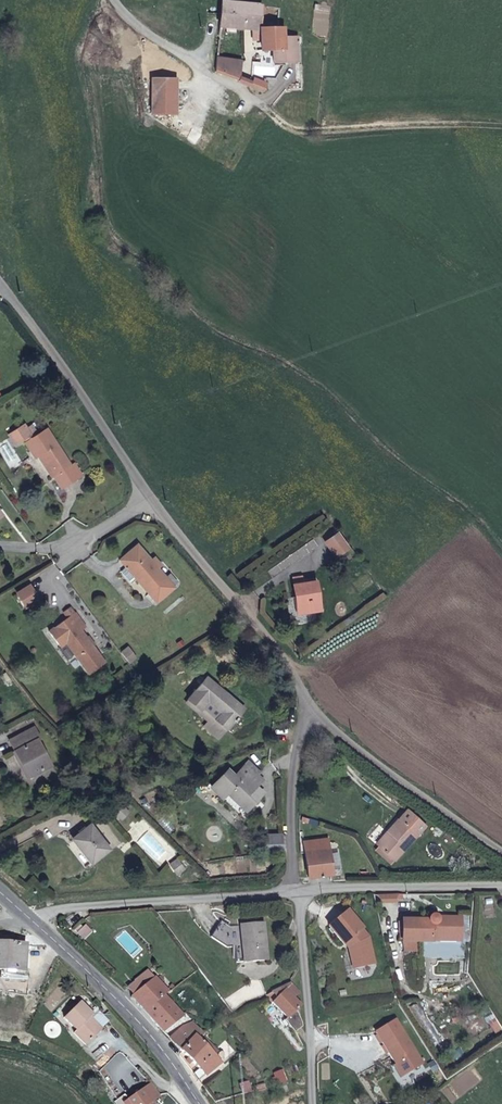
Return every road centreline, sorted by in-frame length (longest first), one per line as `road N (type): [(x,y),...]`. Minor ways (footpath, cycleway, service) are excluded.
road 1 (unclassified): [(295,893),(25,914)]
road 2 (unclassified): [(0,283),(150,499)]
road 3 (secondary): [(25,914),(147,1028),(201,1103)]
road 4 (unclassified): [(150,499),(269,636),(306,700)]
road 5 (track): [(501,131),(295,132),(258,105)]
road 6 (unclassified): [(306,700),(368,759),(501,858)]
road 7 (residential): [(295,893),(311,1103)]
road 8 (unclassified): [(501,882),(295,893)]
road 9 (residential): [(306,700),(292,812),(295,893)]
road 10 (residential): [(258,105),(120,0)]

